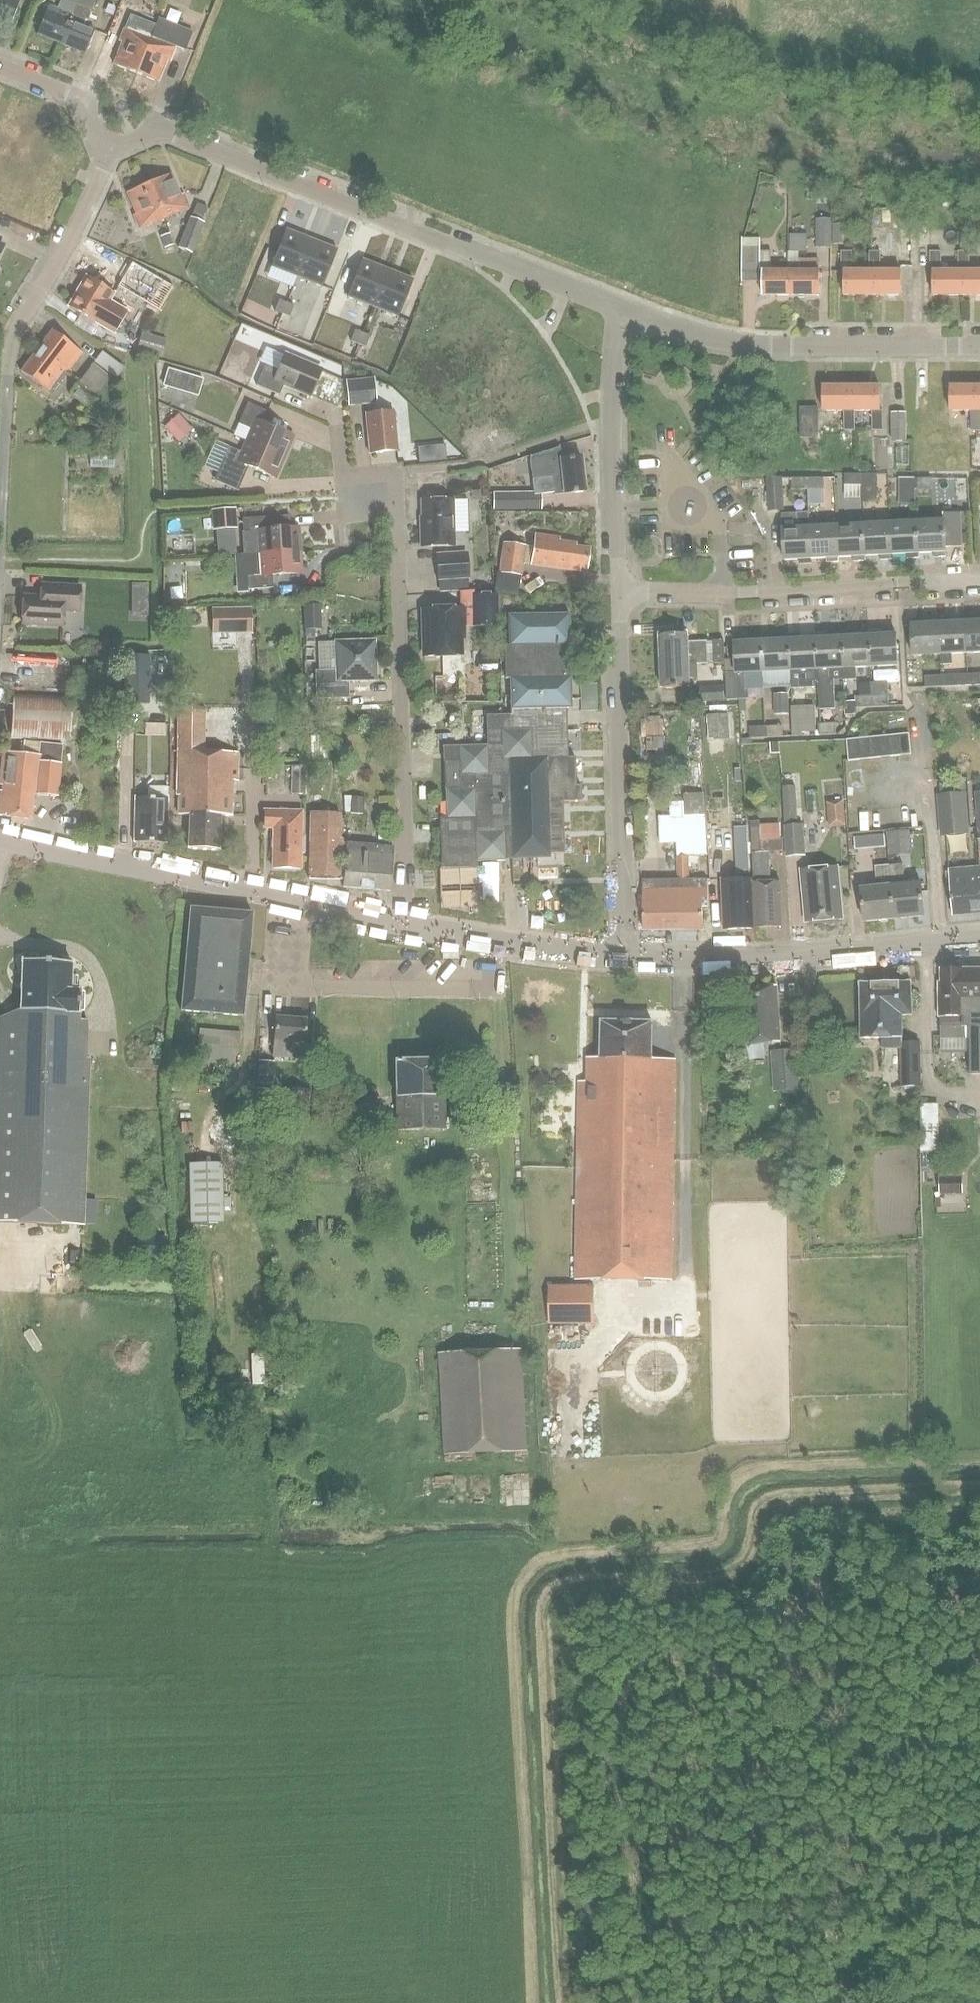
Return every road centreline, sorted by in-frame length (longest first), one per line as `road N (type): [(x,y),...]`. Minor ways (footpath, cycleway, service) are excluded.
road 1 (residential): [(623,310),(173,136),(112,155)]
road 2 (residential): [(407,927),(402,495)]
road 3 (unclassified): [(112,155),(14,340),(0,554)]
road 4 (residential): [(626,959),(619,591)]
road 5 (residential): [(979,348),(753,346),(623,310)]
road 6 (residential): [(619,591),(730,596),(979,584)]
road 7 (secondary): [(626,959),(795,961),(979,942)]
road 8 (residential): [(619,591),(615,395),(623,310)]
road 9 (secondary): [(0,839),(256,890)]
road 10 (secondary): [(407,927),(626,959)]
road 11 (secondary): [(256,890),(407,927)]
road 12 (residential): [(112,155),(79,98),(0,67)]

